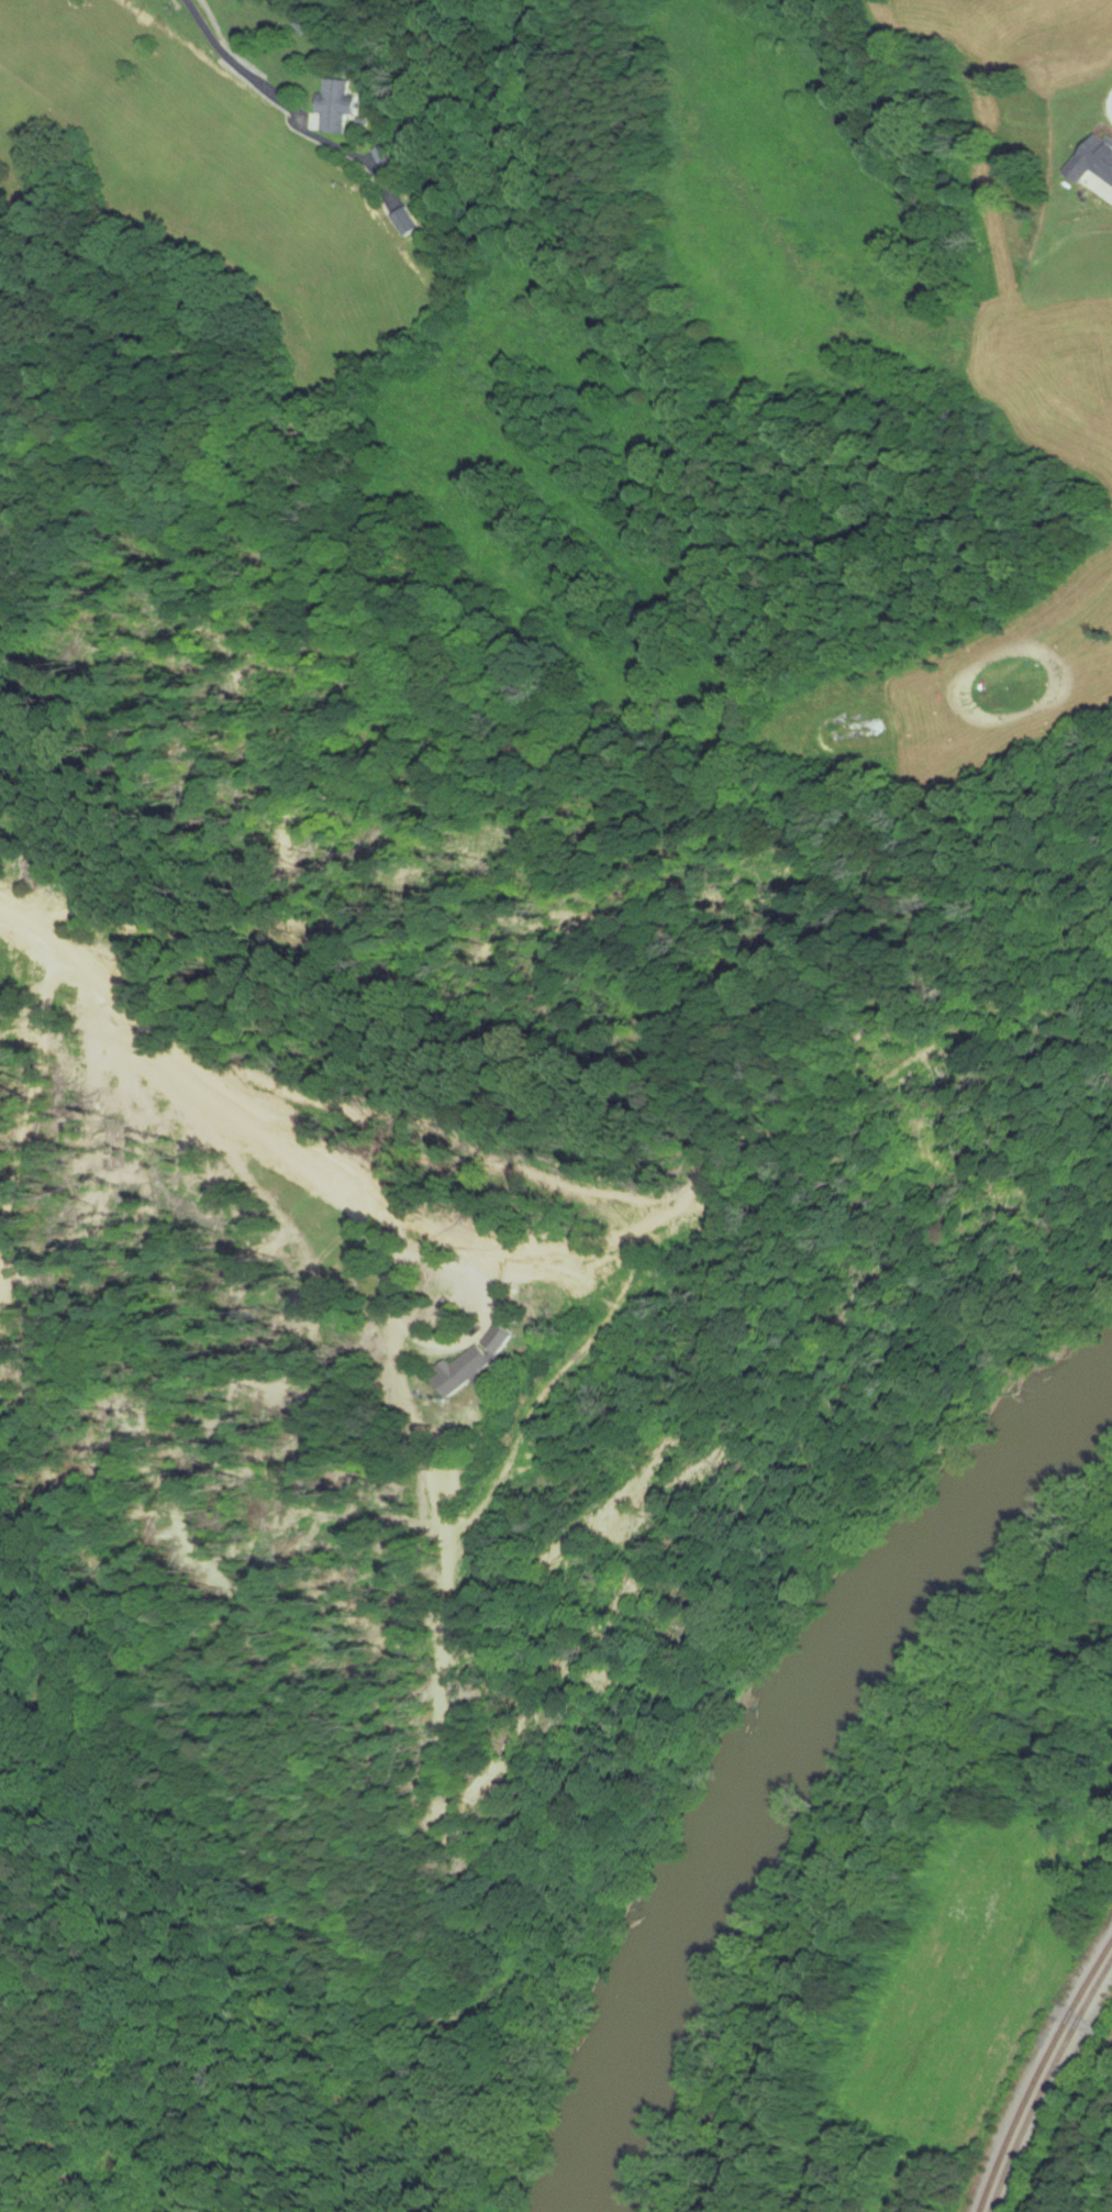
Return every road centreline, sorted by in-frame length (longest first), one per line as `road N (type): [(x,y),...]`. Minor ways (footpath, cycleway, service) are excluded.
road 1 (residential): [(1037,2211),(1111,2056)]

